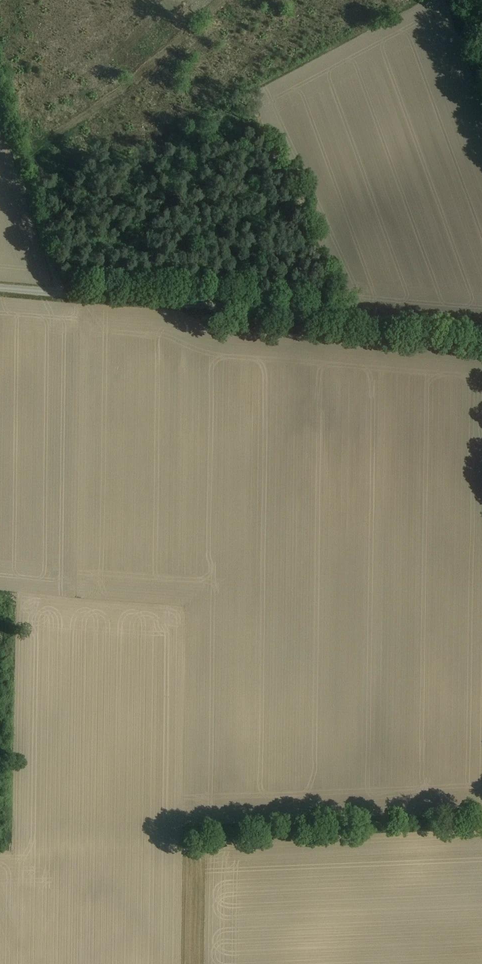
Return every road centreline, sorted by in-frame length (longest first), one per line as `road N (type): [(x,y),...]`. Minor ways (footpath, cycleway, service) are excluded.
road 1 (unclassified): [(481,329),(0,288)]
road 2 (track): [(229,0),(145,76),(20,166)]
road 3 (track): [(0,106),(61,293)]

